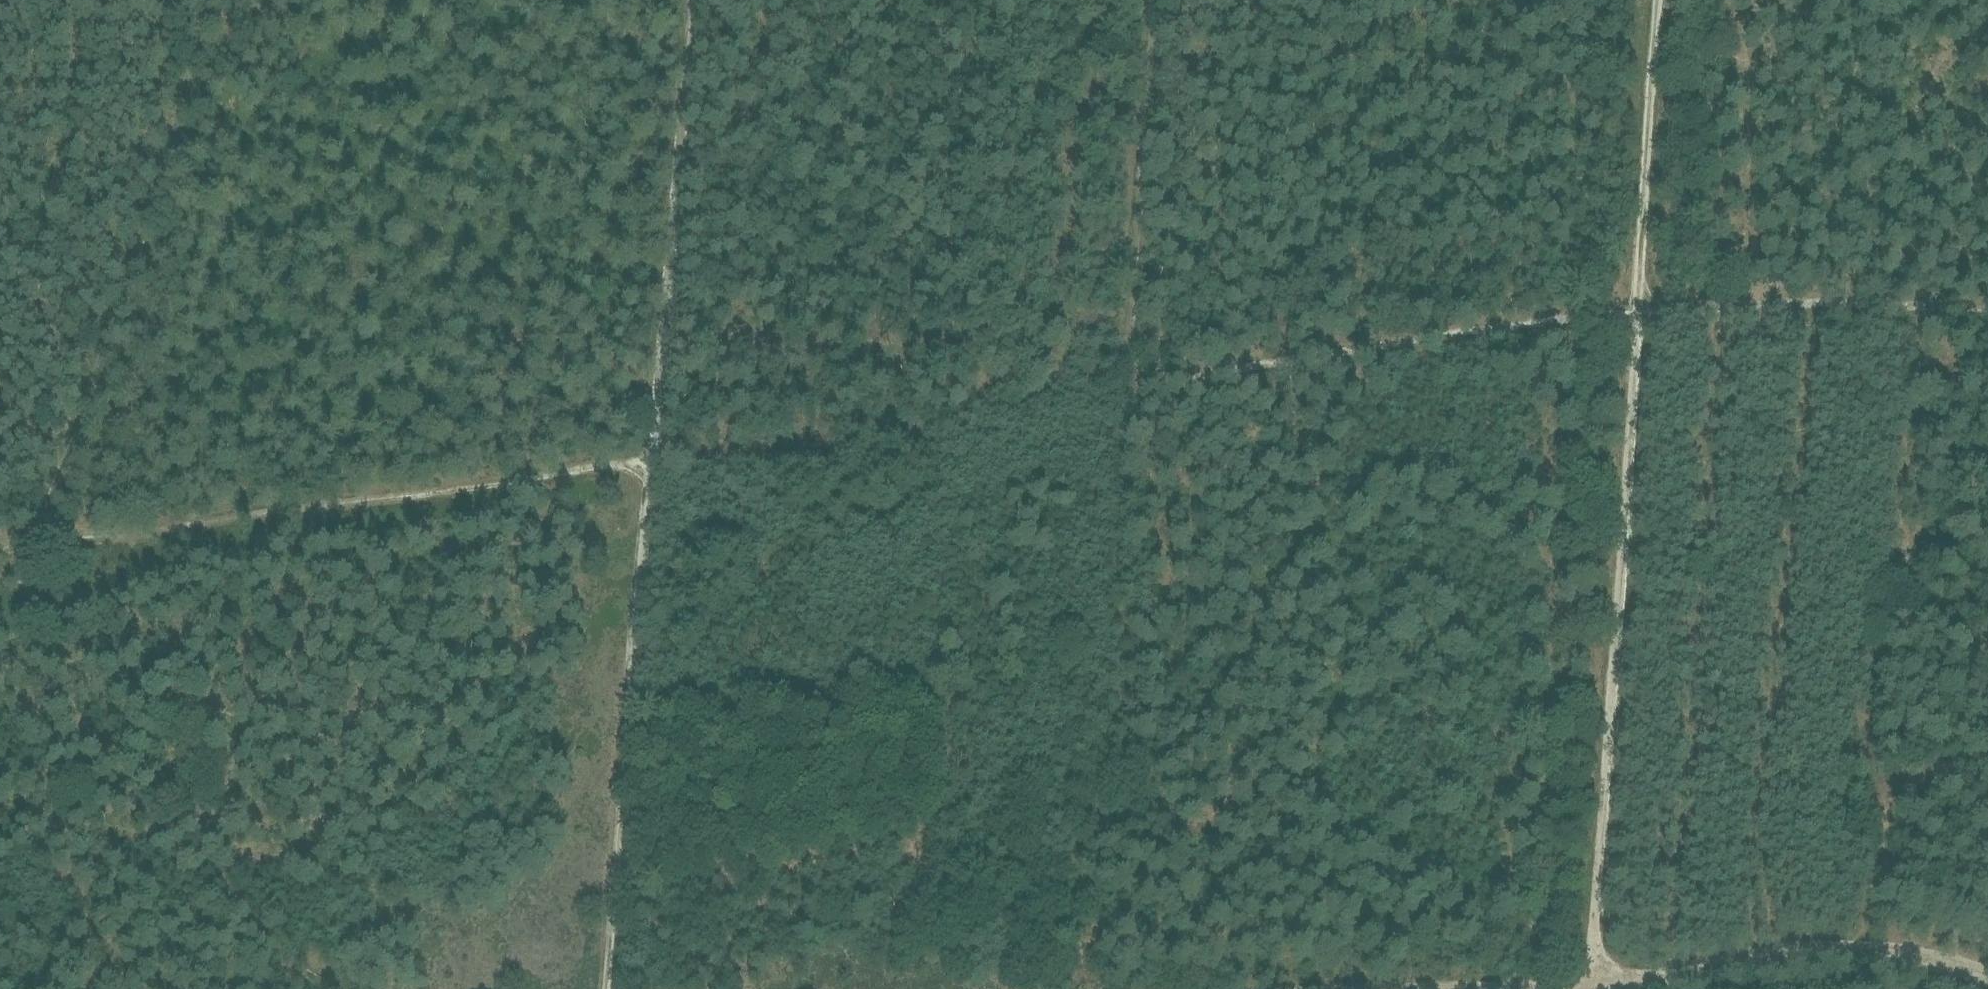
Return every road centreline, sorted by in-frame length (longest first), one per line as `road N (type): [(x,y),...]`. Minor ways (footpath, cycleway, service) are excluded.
road 1 (track): [(605,988),(642,461),(690,0)]
road 2 (track): [(1144,0),(1130,358),(1149,370),(1625,310)]
road 3 (track): [(1579,988),(1625,310)]
road 4 (track): [(0,545),(642,461)]
road 5 (track): [(211,0),(33,542)]
road 6 (track): [(1987,982),(1839,953),(1580,988)]
road 7 (track): [(1987,313),(1625,310)]
road 8 (track): [(1625,310),(1650,0)]

